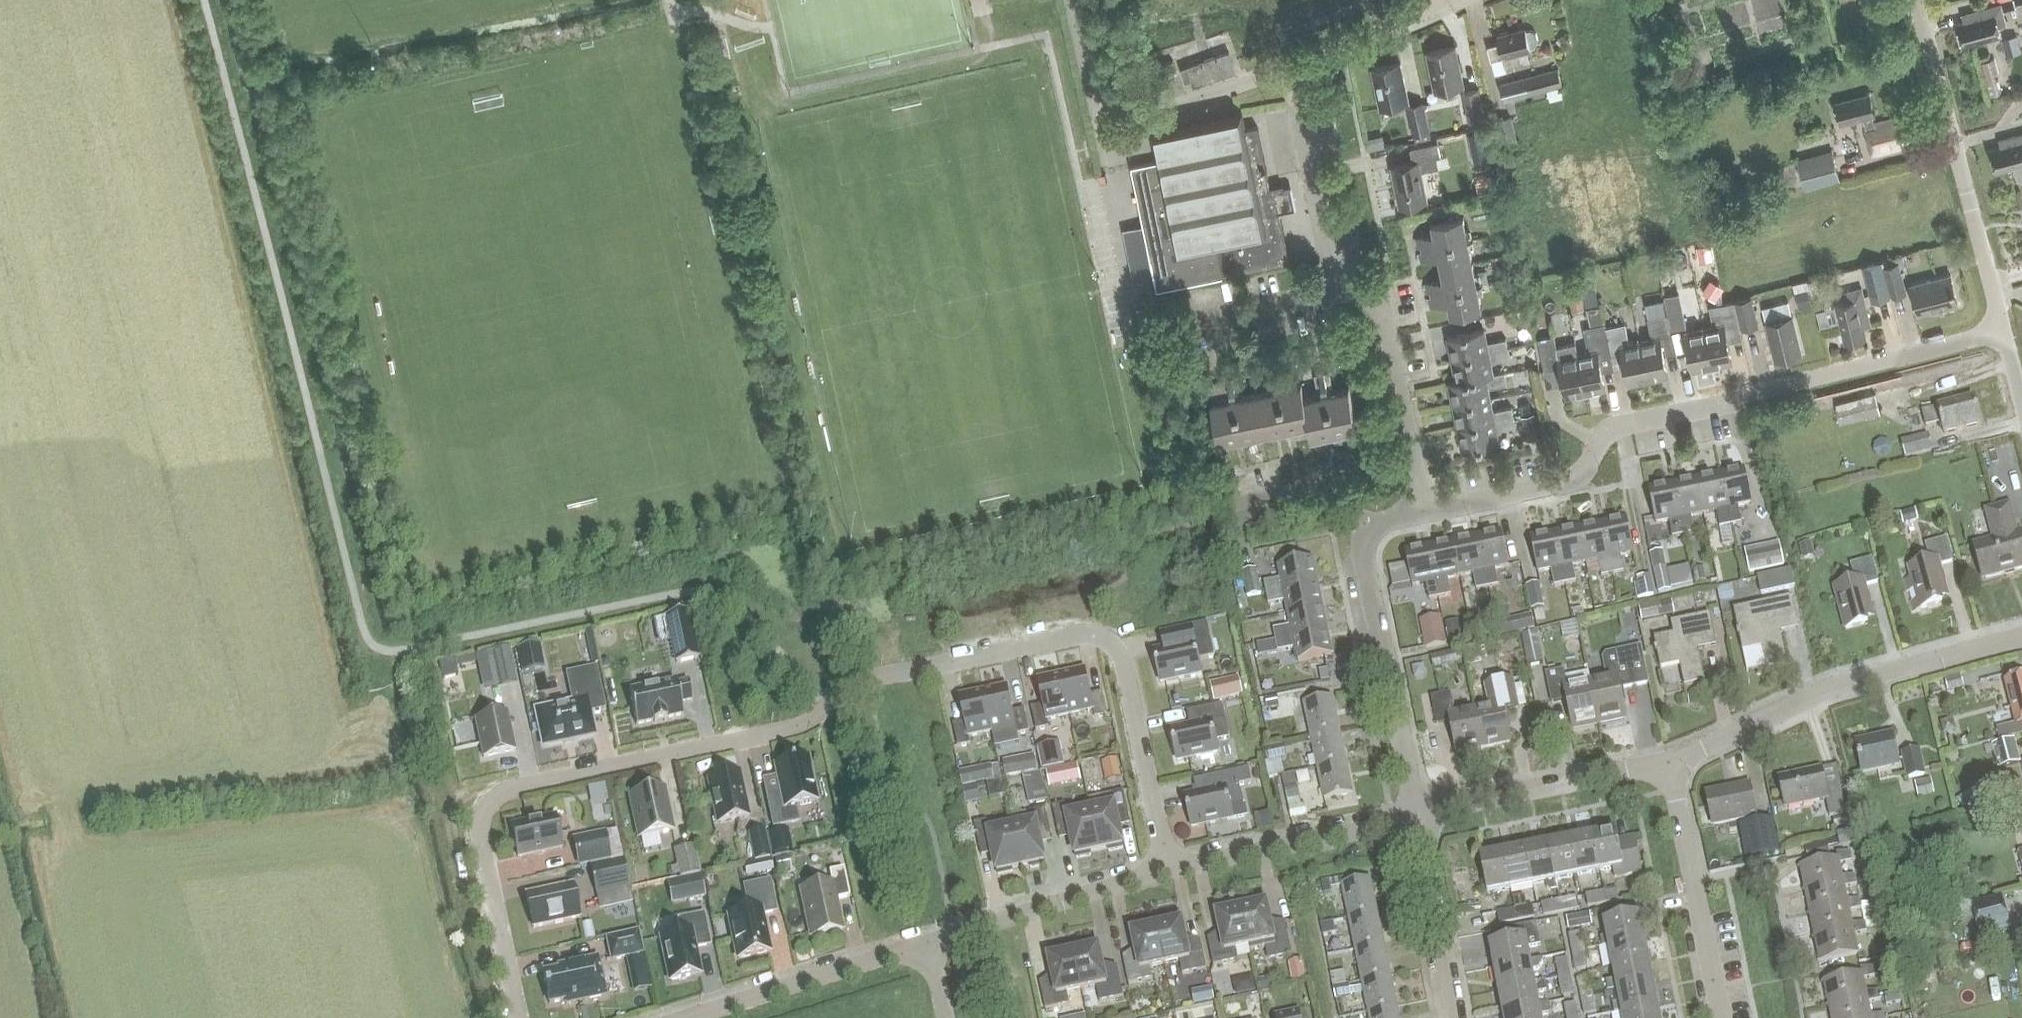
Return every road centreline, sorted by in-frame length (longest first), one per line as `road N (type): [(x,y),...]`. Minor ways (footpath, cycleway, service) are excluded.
road 1 (residential): [(520,1017),(483,838),(494,798),(520,785),(795,726),(869,678),(1083,635),(1107,640),(1124,661),(1170,871)]
road 2 (residential): [(1425,510),(1578,479),(1609,442),(1632,429),(2005,336)]
road 3 (residential): [(1672,762),(1818,692),(2021,639)]
road 4 (residential): [(1418,822),(1360,557),(1371,529),(1425,510)]
road 5 (residential): [(2005,336),(1918,0)]
road 6 (residential): [(1418,822),(1672,762)]
road 7 (residential): [(1726,1017),(1672,762)]
road 8 (residential): [(690,1017),(933,941)]
road 9 (residential): [(1170,871),(1418,822)]
road 10 (residential): [(933,941),(1170,871)]
road 11 (unclassified): [(1336,291),(1288,67)]
road 12 (residential): [(1460,1017),(1418,822)]
road 13 (unclassified): [(1288,67),(1444,0)]
road 14 (residential): [(1336,291),(1191,322)]
road 15 (unclassified): [(1153,113),(1288,67)]
road 16 (residential): [(1398,388),(1376,301),(1336,291)]
road 17 (unclassified): [(1425,510),(1398,388)]

